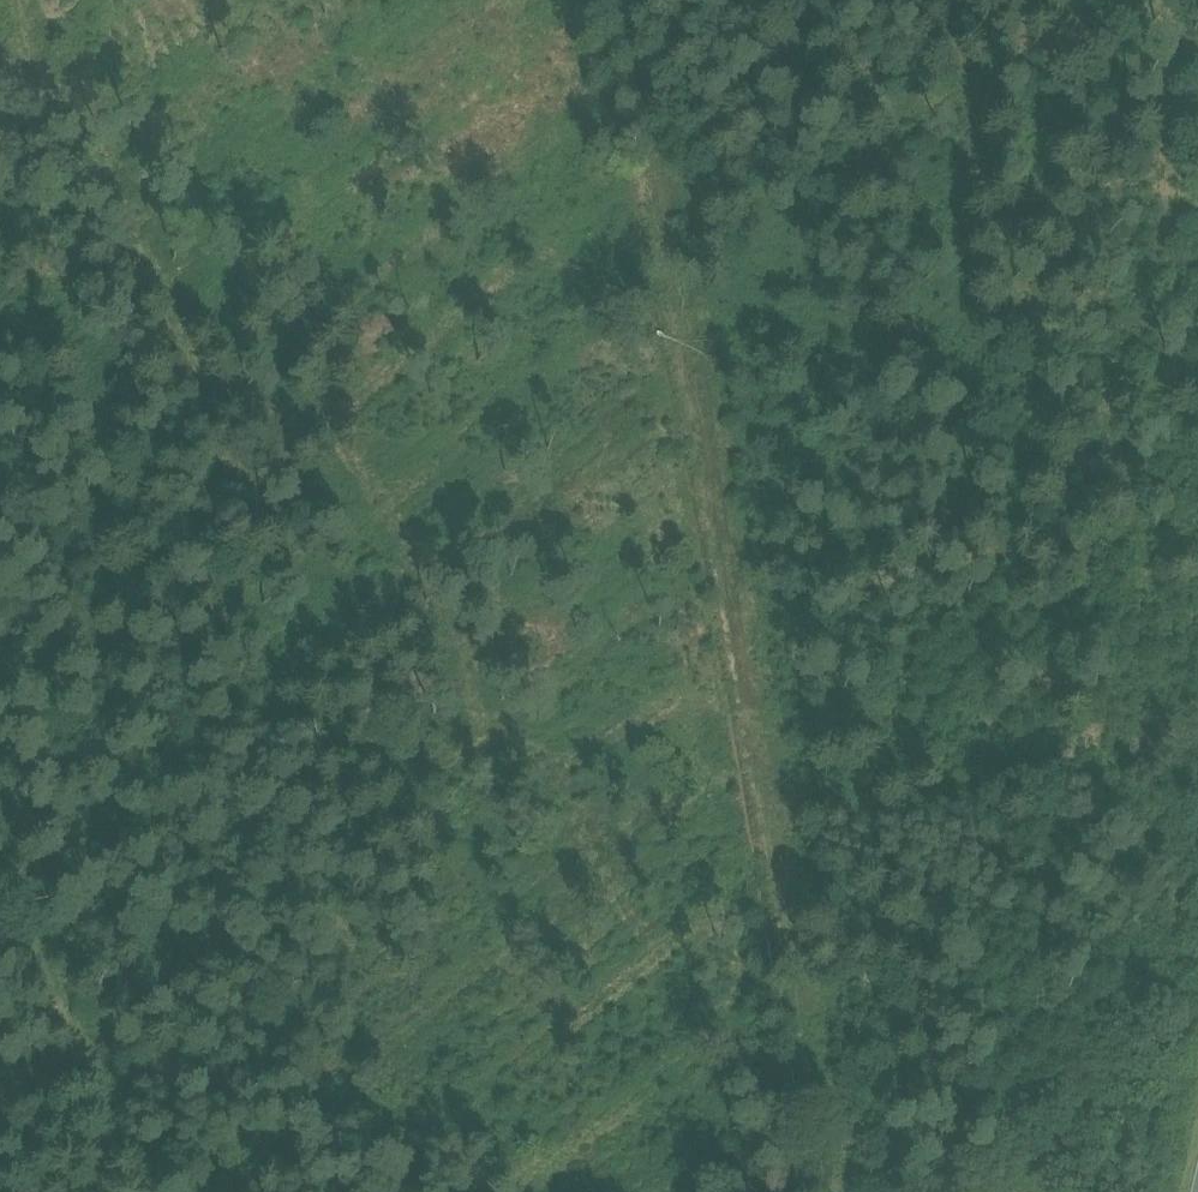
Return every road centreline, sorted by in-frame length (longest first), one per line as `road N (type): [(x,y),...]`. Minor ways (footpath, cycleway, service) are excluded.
road 1 (track): [(615,0),(831,1191)]

